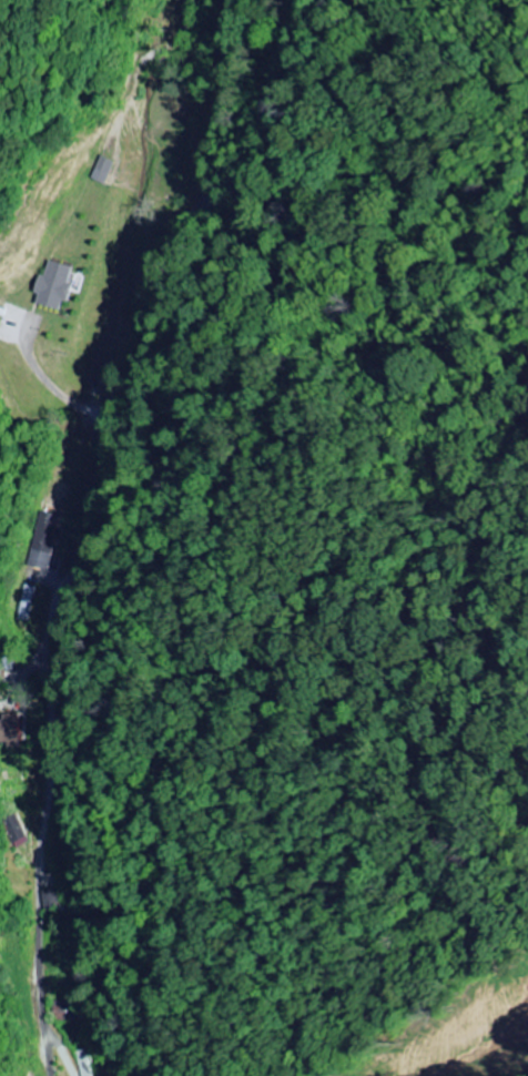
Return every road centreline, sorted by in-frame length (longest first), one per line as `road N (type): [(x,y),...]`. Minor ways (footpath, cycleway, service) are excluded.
road 1 (residential): [(50,1075),(31,891),(42,791),(43,631),(83,554),(115,365),(139,327),(230,79),(243,0)]

